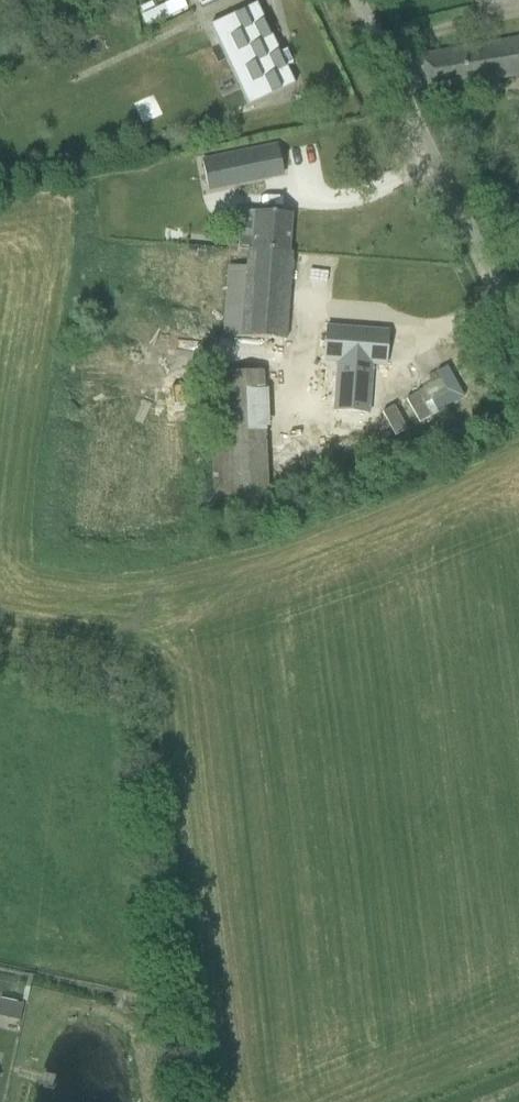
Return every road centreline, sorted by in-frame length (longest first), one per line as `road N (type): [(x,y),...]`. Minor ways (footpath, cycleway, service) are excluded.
road 1 (unclassified): [(518,324),(357,0)]

